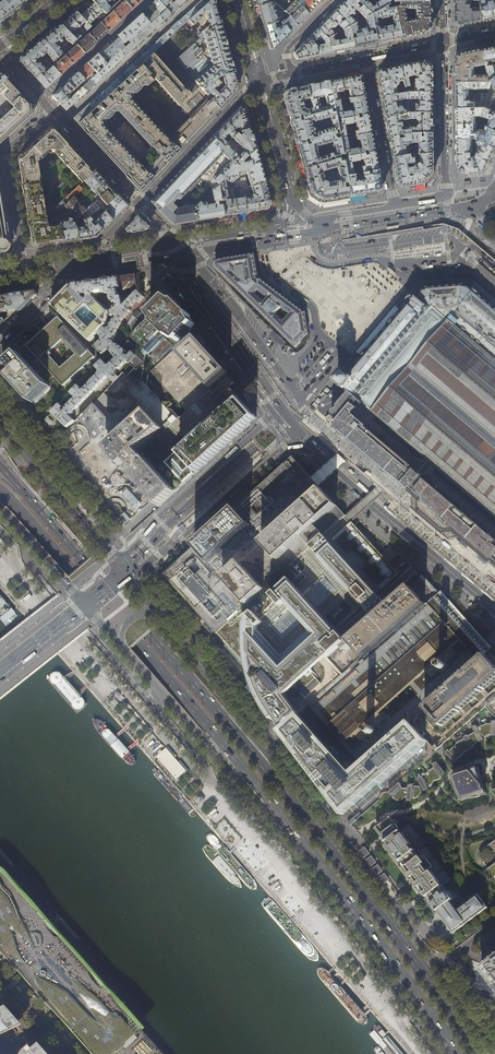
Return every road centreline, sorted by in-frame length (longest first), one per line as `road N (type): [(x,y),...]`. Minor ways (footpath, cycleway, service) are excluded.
road 1 (secondary): [(126,573),(475,205)]
road 2 (primary): [(310,823),(0,461)]
road 3 (tertiary): [(439,968),(185,625),(155,609)]
road 4 (primary): [(0,490),(292,827)]
road 5 (secondary): [(310,823),(310,811),(155,609)]
road 6 (residential): [(298,435),(494,615)]
road 7 (secondary): [(119,644),(253,795),(292,827)]
road 8 (primary): [(456,1018),(310,823)]
road 9 (residential): [(126,573),(183,539),(298,435)]
road 10 (unclassified): [(277,409),(117,562)]
road 11 (primary): [(292,827),(423,1001)]
road 12 (residential): [(394,206),(444,193),(443,42)]
road 13 (secondary): [(117,562),(0,421)]
road 14 (residential): [(277,409),(208,312),(180,255)]
road 15 (residential): [(25,272),(7,153),(50,110)]
road 16 (residential): [(140,203),(257,83)]
road 17 (secondary): [(322,231),(475,205)]
road 18 (tertiary): [(257,83),(287,188),(315,220)]
road 19 (residential): [(394,206),(366,59)]
road 20 (residential): [(41,99),(149,0)]
road 21 (secondary): [(180,255),(322,231)]
road 22 (residential): [(50,110),(140,203)]
road 23 (secondary): [(0,510),(85,606)]

